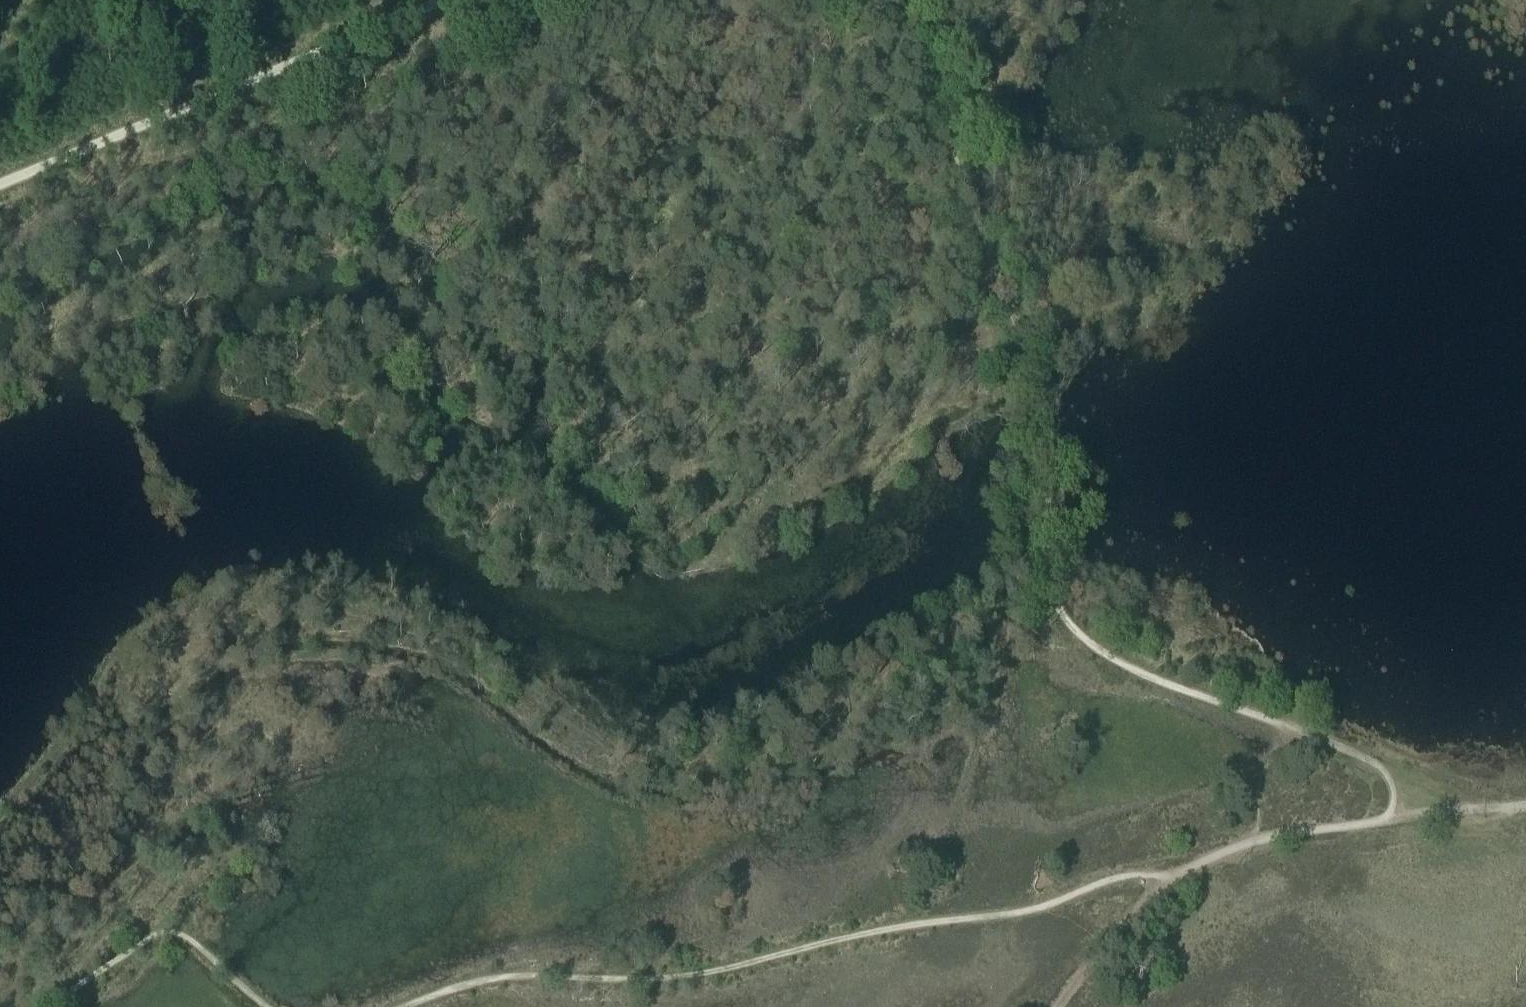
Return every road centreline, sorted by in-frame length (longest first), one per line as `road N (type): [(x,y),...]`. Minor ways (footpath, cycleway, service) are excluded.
road 1 (track): [(900,0),(1036,377),(1046,427),(1047,577),(1055,605),(1073,630),(1154,678),(1376,764),(1394,793),(1385,820)]
road 2 (track): [(0,185),(443,0)]
road 3 (track): [(1385,820),(1237,845),(1197,864),(1171,879),(1058,1006)]
road 4 (track): [(1525,807),(1385,820)]

